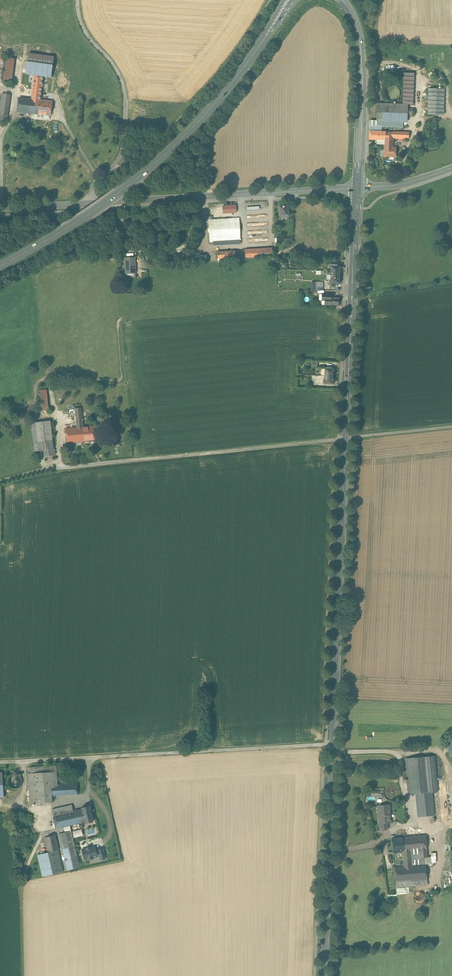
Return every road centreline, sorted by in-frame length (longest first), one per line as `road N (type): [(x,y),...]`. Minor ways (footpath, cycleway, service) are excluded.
road 1 (tertiary): [(327,975),(359,187)]
road 2 (primary): [(283,9),(236,78),(171,149),(90,213),(0,265)]
road 3 (tertiary): [(0,208),(359,187)]
road 4 (track): [(335,745),(0,761)]
road 5 (track): [(23,760),(22,803),(47,819),(47,829),(21,880),(22,975)]
road 6 (track): [(91,202),(119,159),(127,98),(118,71),(87,33),(79,0)]
road 7 (tertiary): [(359,187),(362,57),(343,0)]

